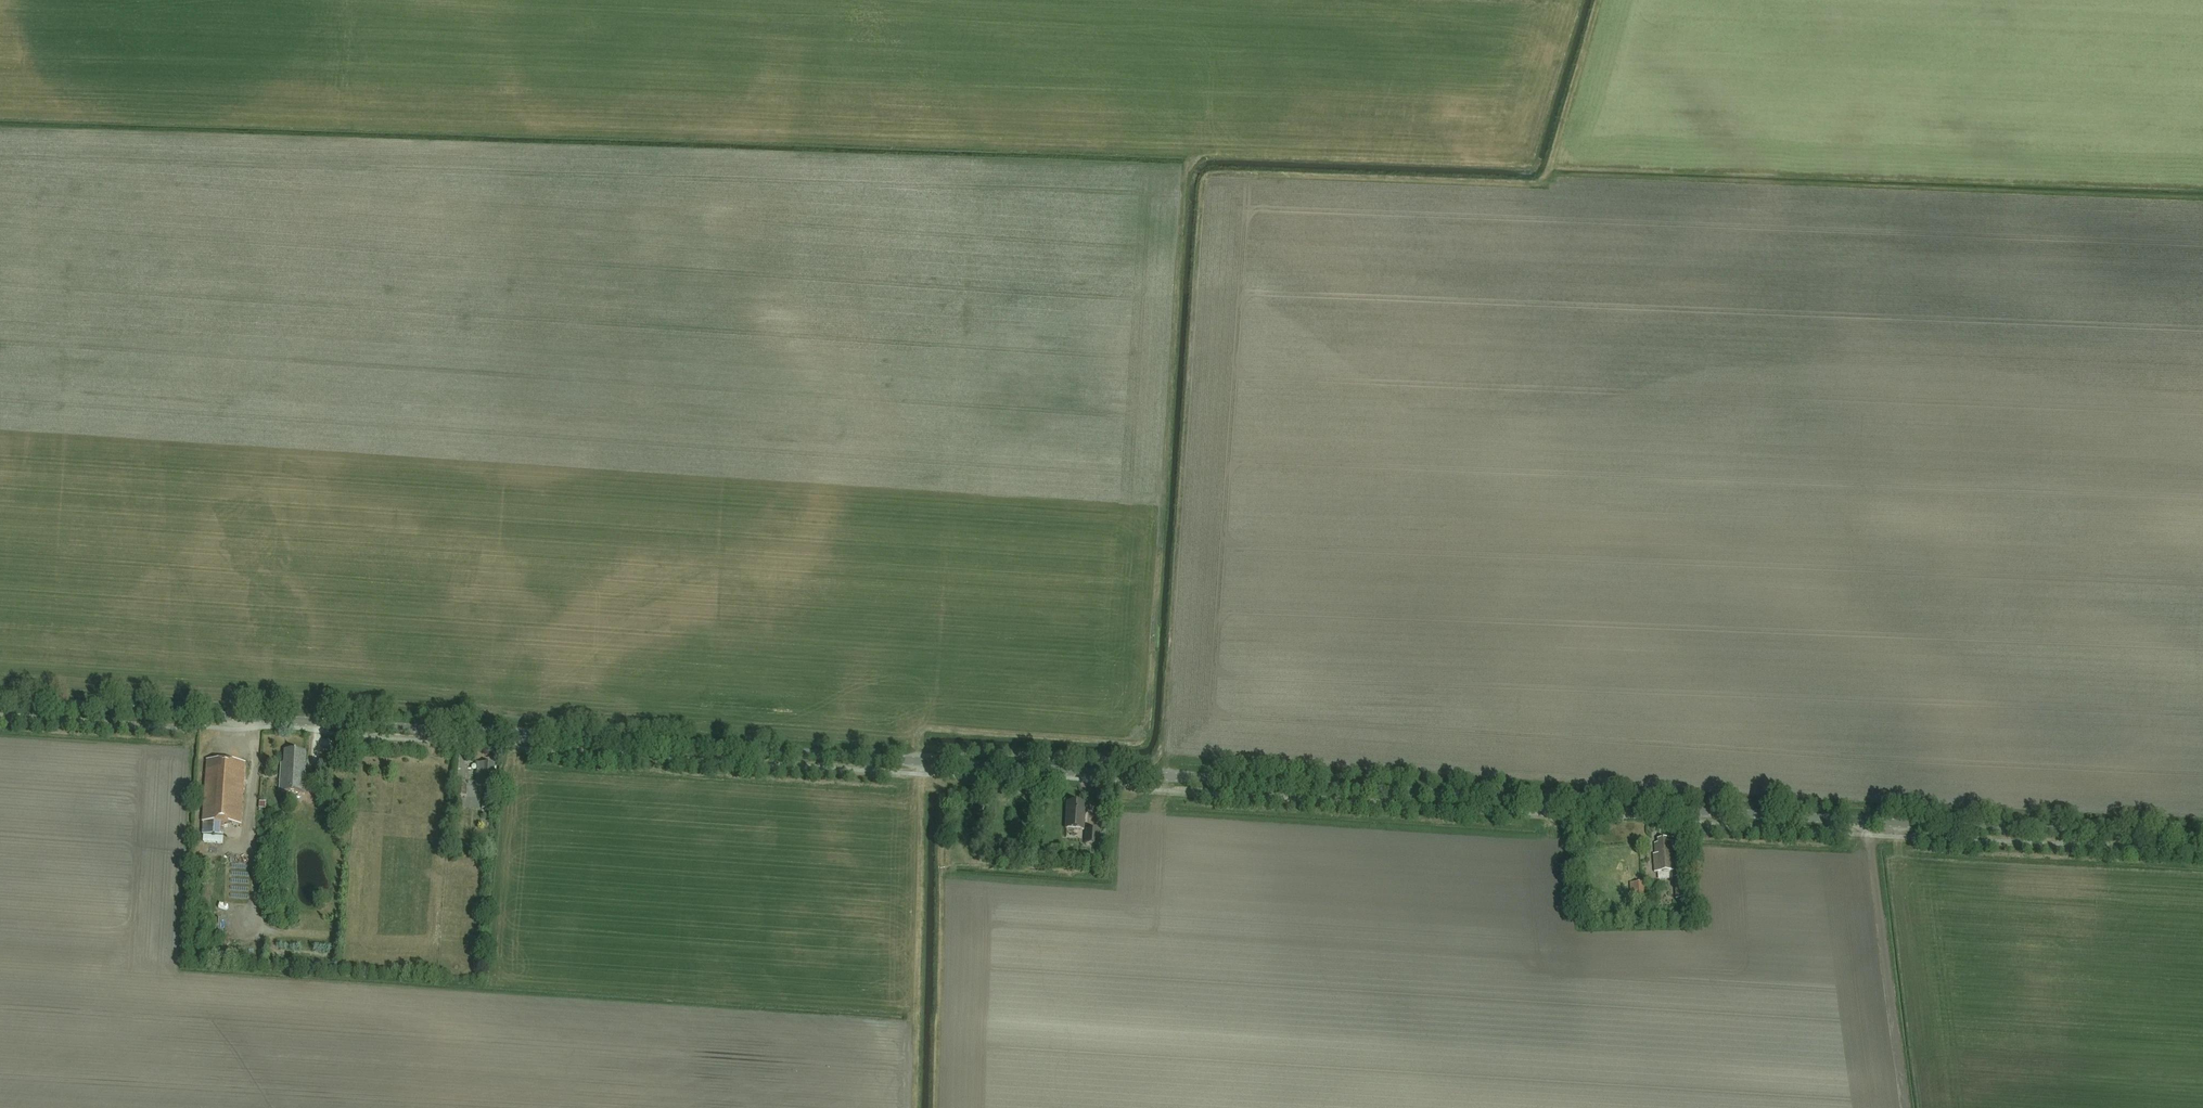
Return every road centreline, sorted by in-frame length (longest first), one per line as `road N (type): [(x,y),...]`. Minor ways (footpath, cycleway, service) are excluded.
road 1 (tertiary): [(2202,839),(0,701)]

